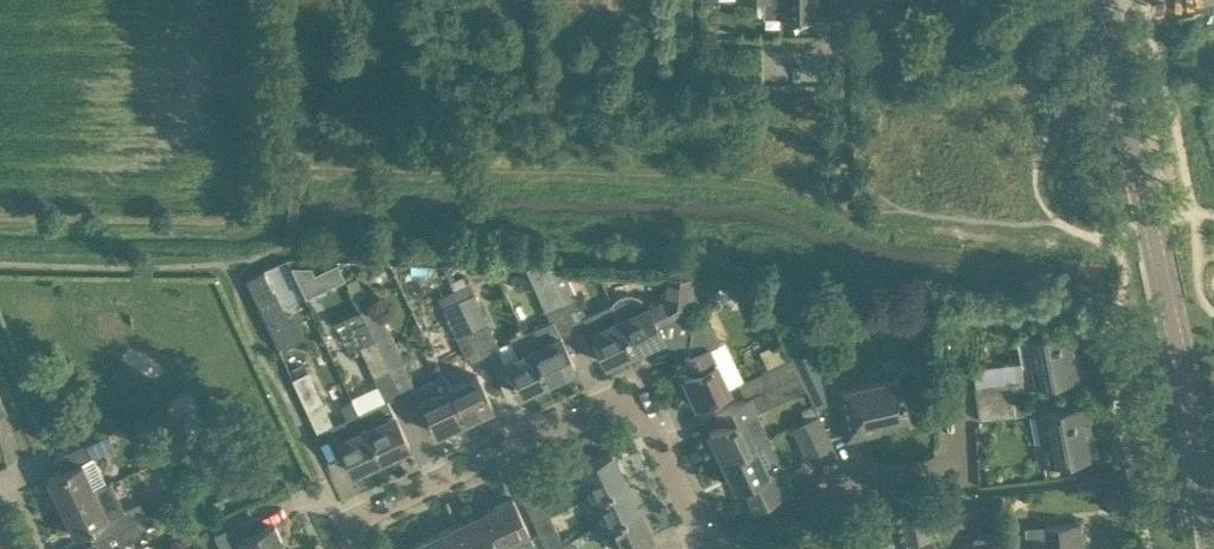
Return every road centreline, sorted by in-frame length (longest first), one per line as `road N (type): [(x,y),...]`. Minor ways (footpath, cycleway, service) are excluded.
road 1 (tertiary): [(1212,548),(1102,0)]
road 2 (residential): [(715,548),(651,419),(633,399),(610,399),(341,532)]
road 3 (residential): [(723,548),(828,494),(958,457),(953,374)]
road 4 (residential): [(848,175),(844,0)]

